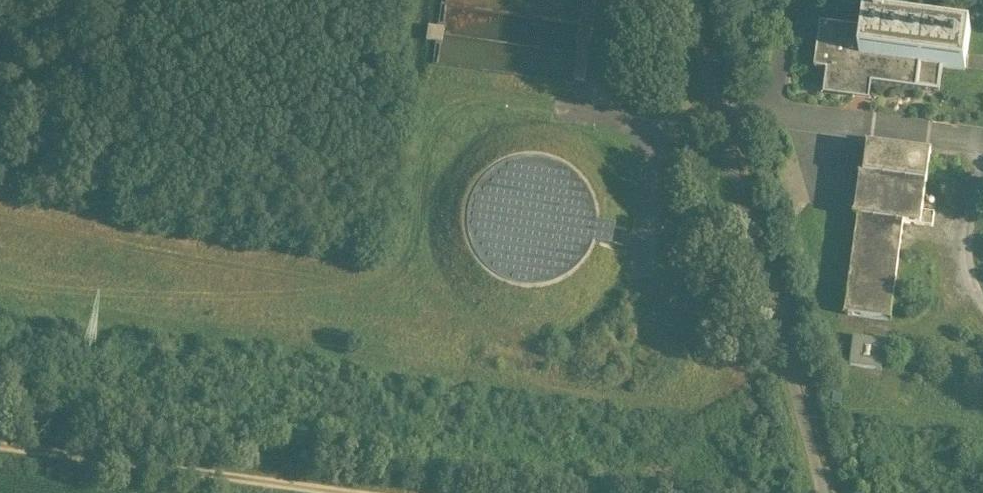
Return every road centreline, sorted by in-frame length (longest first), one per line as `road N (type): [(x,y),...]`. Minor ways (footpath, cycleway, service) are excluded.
road 1 (unclassified): [(689,0),(827,492)]
road 2 (track): [(0,447),(326,492)]
road 3 (track): [(982,306),(966,258),(980,143)]

